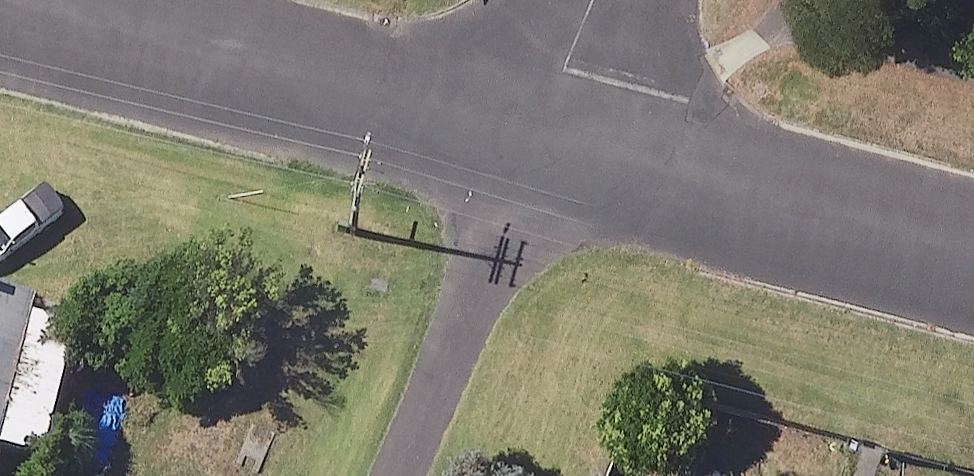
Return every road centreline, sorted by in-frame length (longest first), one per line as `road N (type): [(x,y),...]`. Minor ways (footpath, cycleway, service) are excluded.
road 1 (residential): [(0,2),(529,141)]
road 2 (residential): [(529,141),(973,253)]
road 3 (residential): [(399,475),(529,141)]
road 4 (residential): [(589,0),(529,141)]

